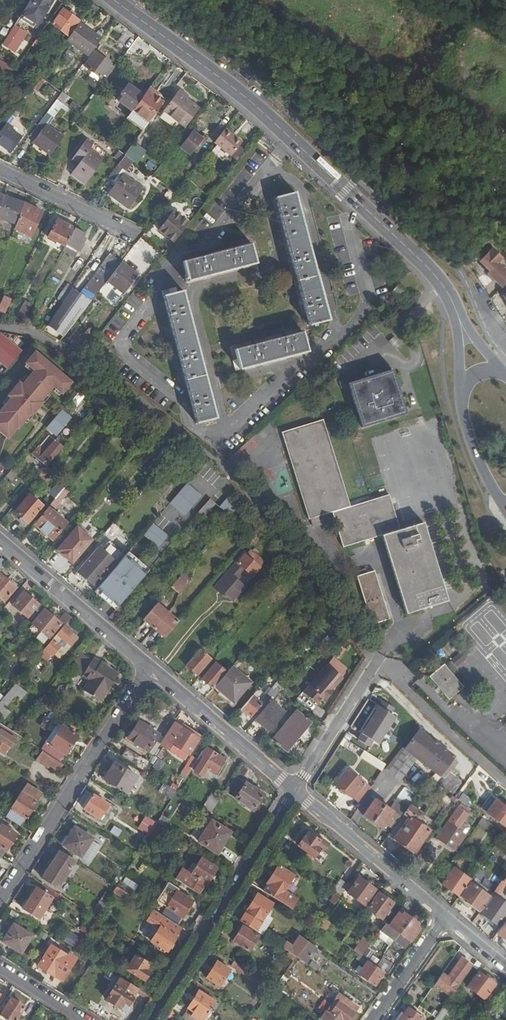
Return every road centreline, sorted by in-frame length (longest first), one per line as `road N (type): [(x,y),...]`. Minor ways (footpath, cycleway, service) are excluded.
road 1 (secondary): [(448,294),(246,98),(115,0)]
road 2 (residential): [(148,667),(0,902)]
road 3 (residential): [(295,791),(150,1019)]
road 4 (residential): [(445,917),(295,791)]
road 5 (residential): [(148,667),(0,541)]
road 6 (residential): [(295,791),(148,667)]
road 7 (residential): [(382,654),(295,791)]
road 8 (residential): [(139,237),(0,170)]
road 9 (residential): [(373,1019),(445,917)]
road 10 (secondary): [(460,390),(473,449),(501,503)]

